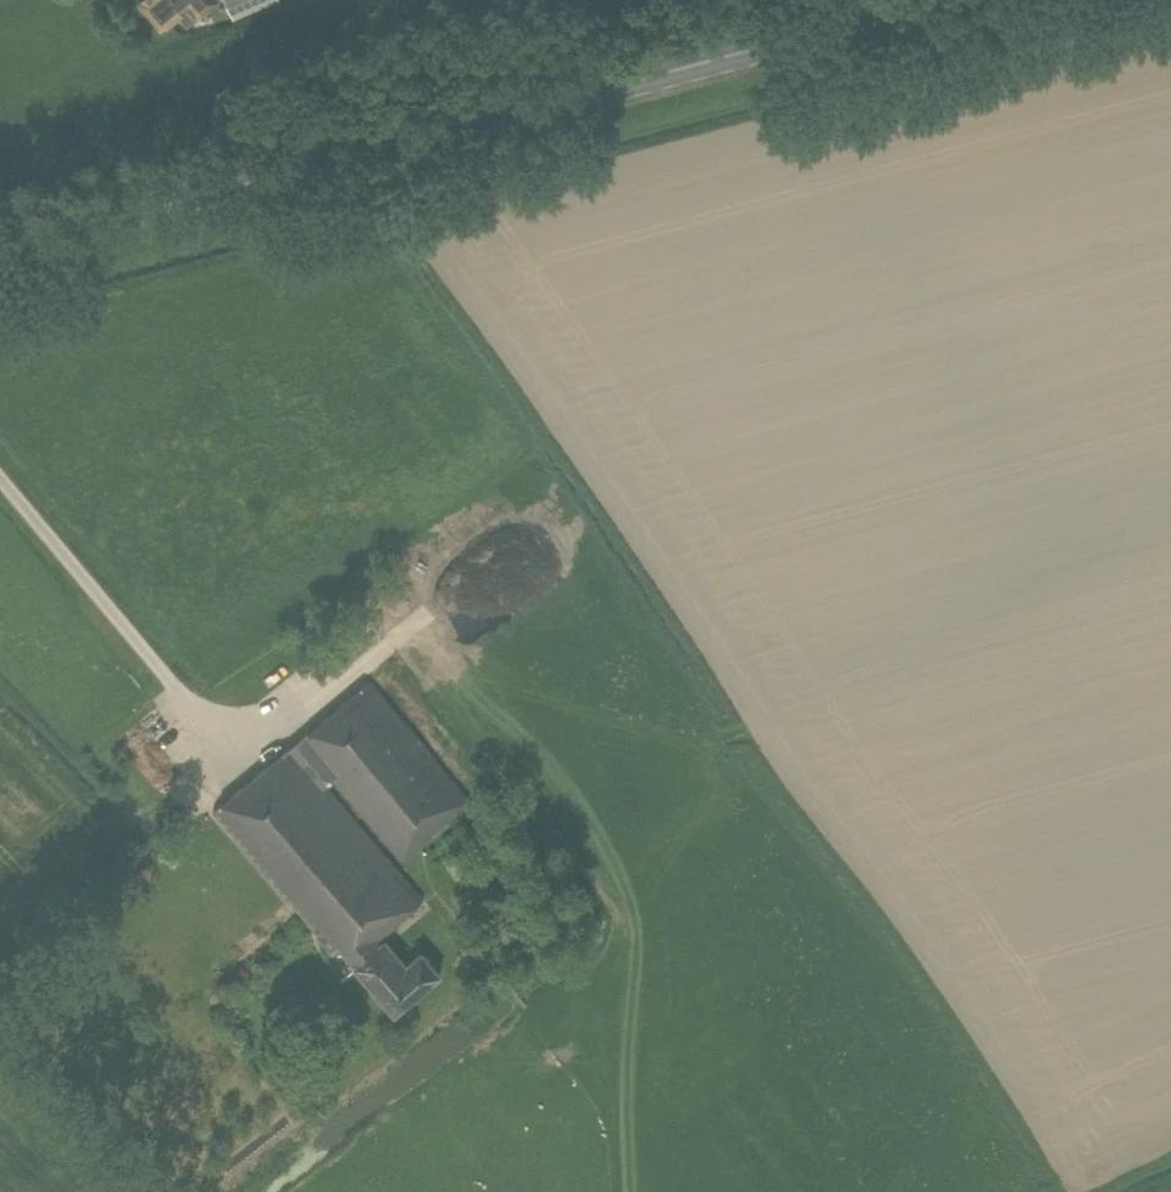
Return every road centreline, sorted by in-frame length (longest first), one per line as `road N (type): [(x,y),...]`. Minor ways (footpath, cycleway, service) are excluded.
road 1 (primary): [(0,248),(936,0)]

